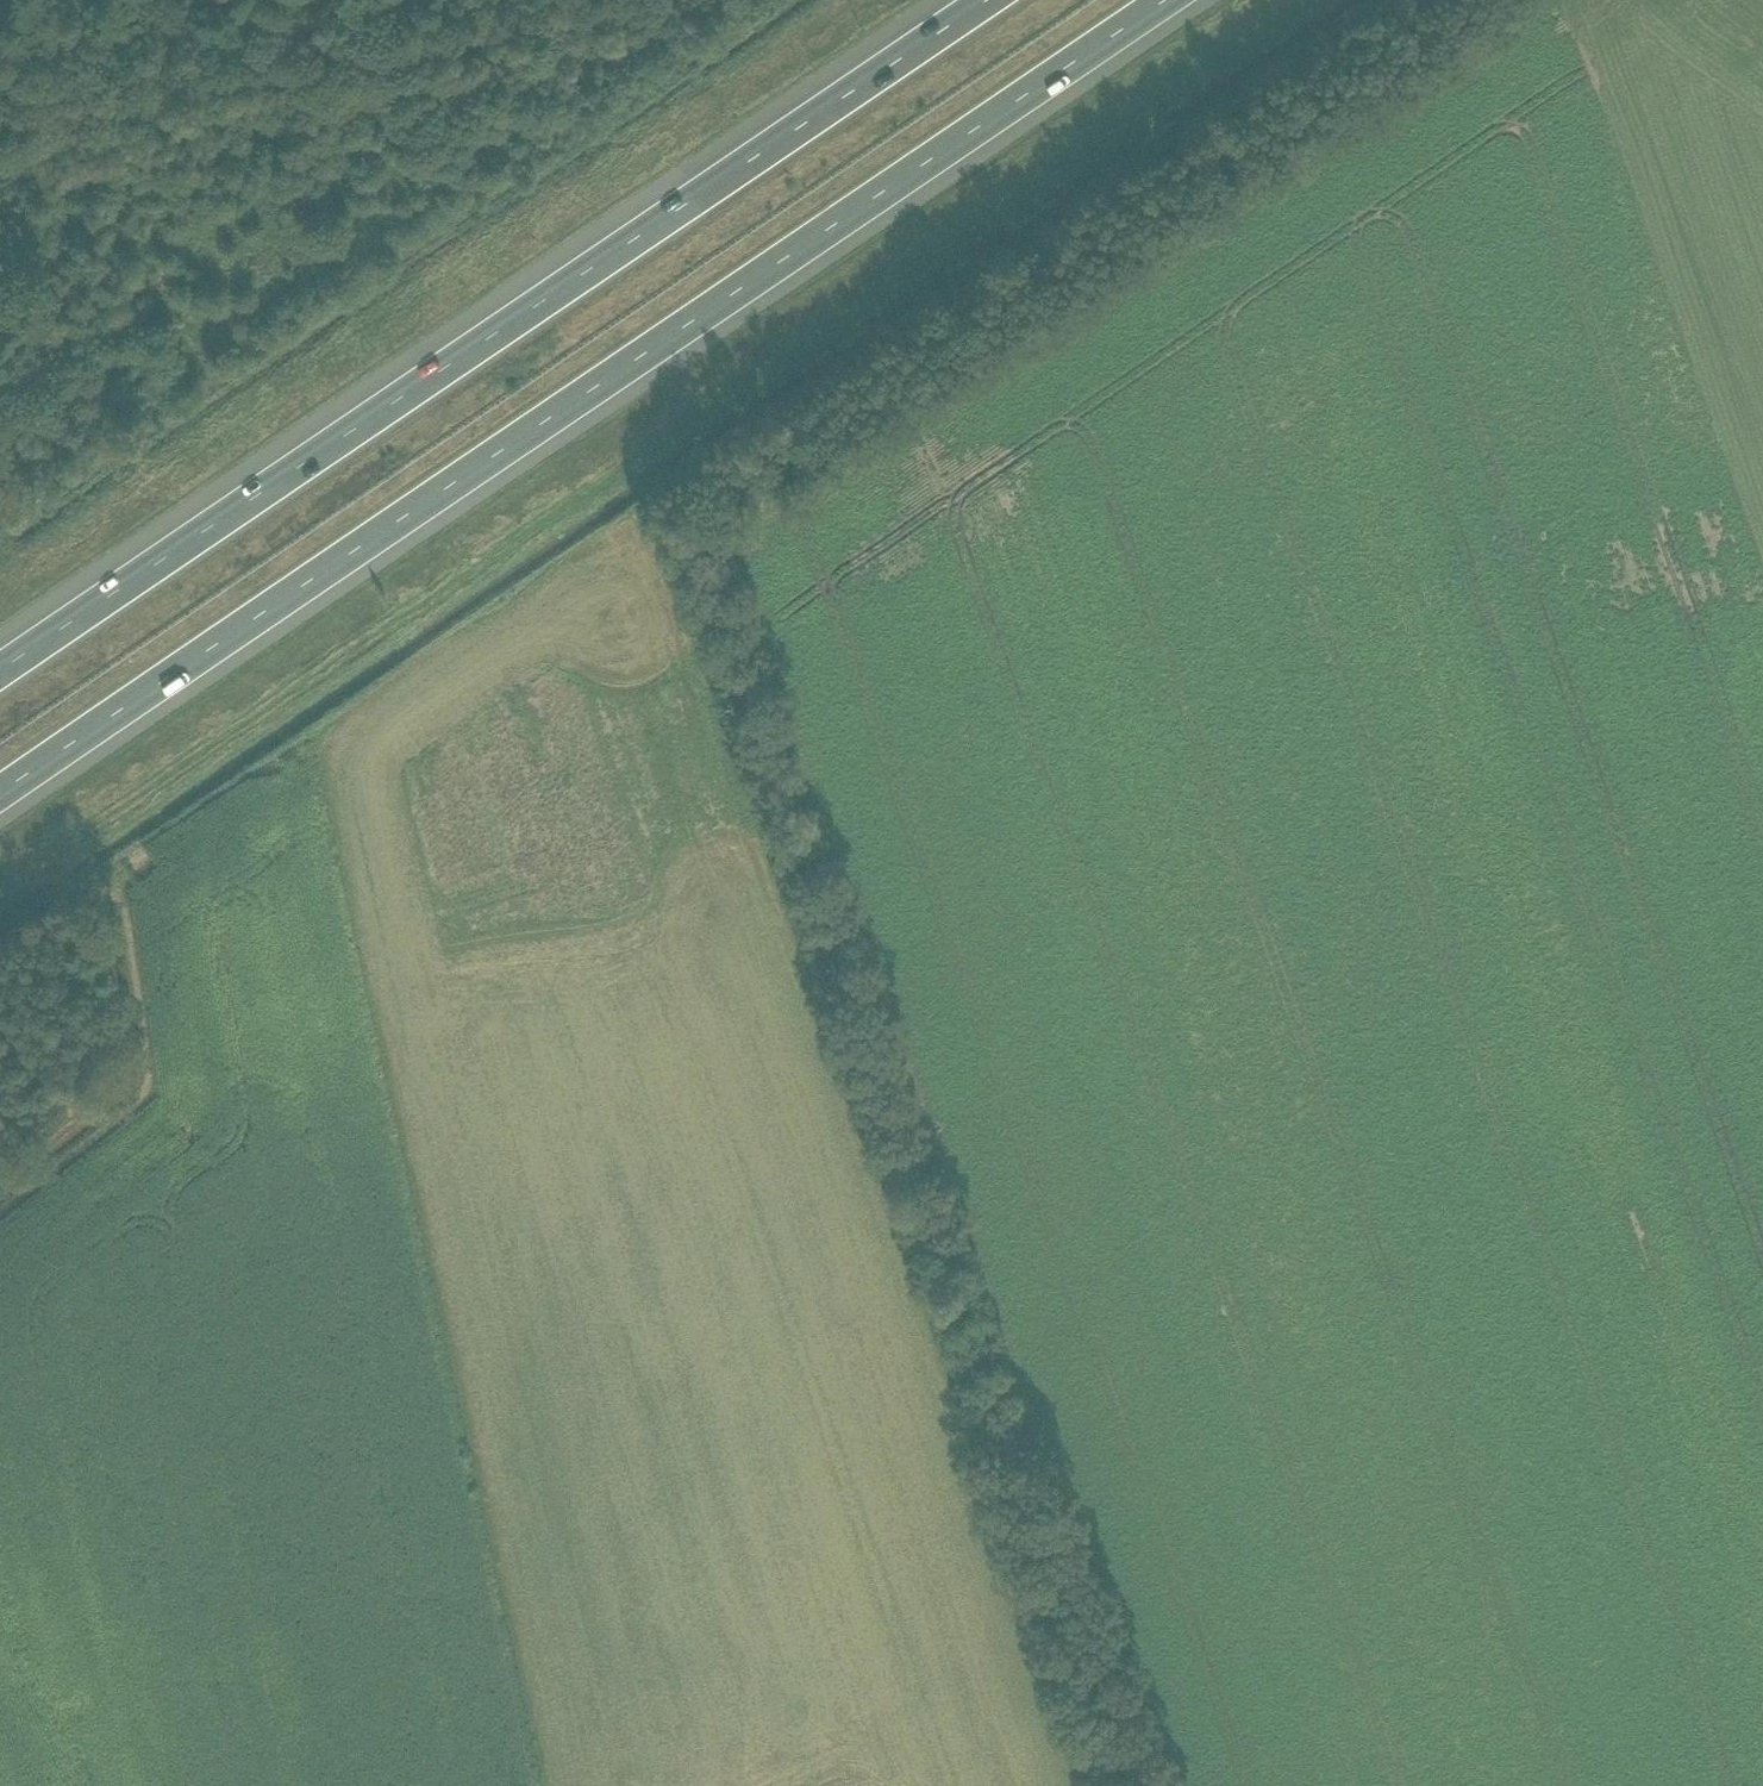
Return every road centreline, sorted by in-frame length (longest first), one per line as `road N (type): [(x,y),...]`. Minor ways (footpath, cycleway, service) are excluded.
road 1 (motorway): [(0,794),(1166,0)]
road 2 (motorway): [(989,0),(0,673)]
road 3 (track): [(654,0),(0,121)]

